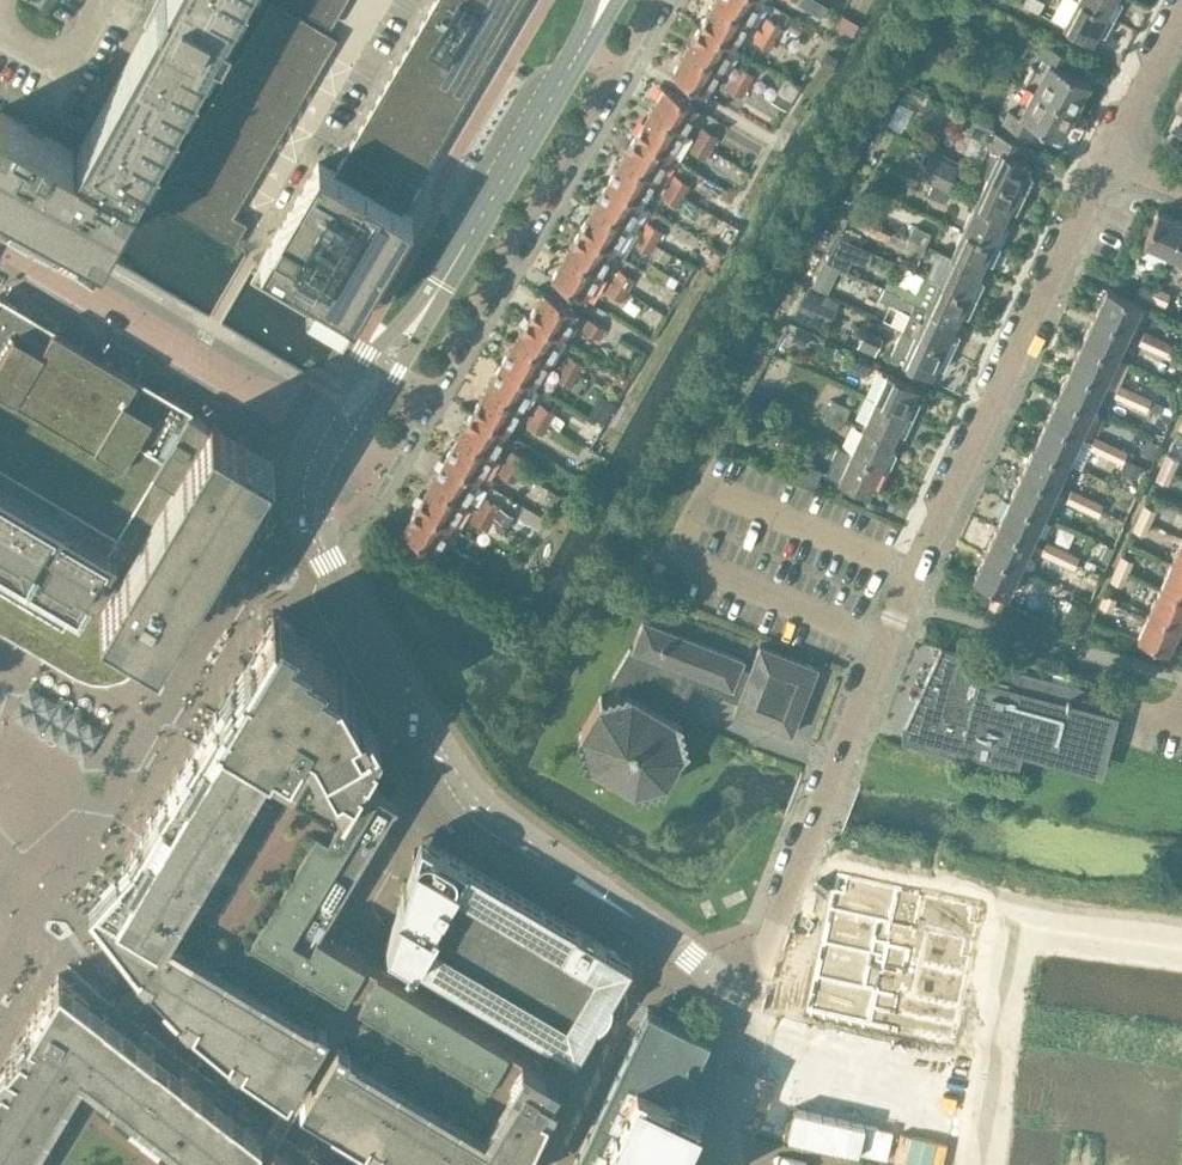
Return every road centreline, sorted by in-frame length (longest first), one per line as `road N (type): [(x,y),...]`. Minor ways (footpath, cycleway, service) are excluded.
road 1 (residential): [(728,979),(766,958),(912,570),(1110,150)]
road 2 (residential): [(728,979),(484,808),(351,607),(312,517)]
road 3 (residential): [(0,992),(273,528),(312,517)]
road 4 (residential): [(337,429),(391,446),(653,0)]
road 5 (tertiary): [(337,429),(442,285),(599,0)]
road 6 (residential): [(974,1164),(1003,938),(1018,924),(1181,941)]
road 7 (tertiary): [(337,429),(0,240)]
road 8 (residential): [(727,1164),(745,1027),(728,979)]
road 9 (residential): [(1110,150),(1181,20)]

